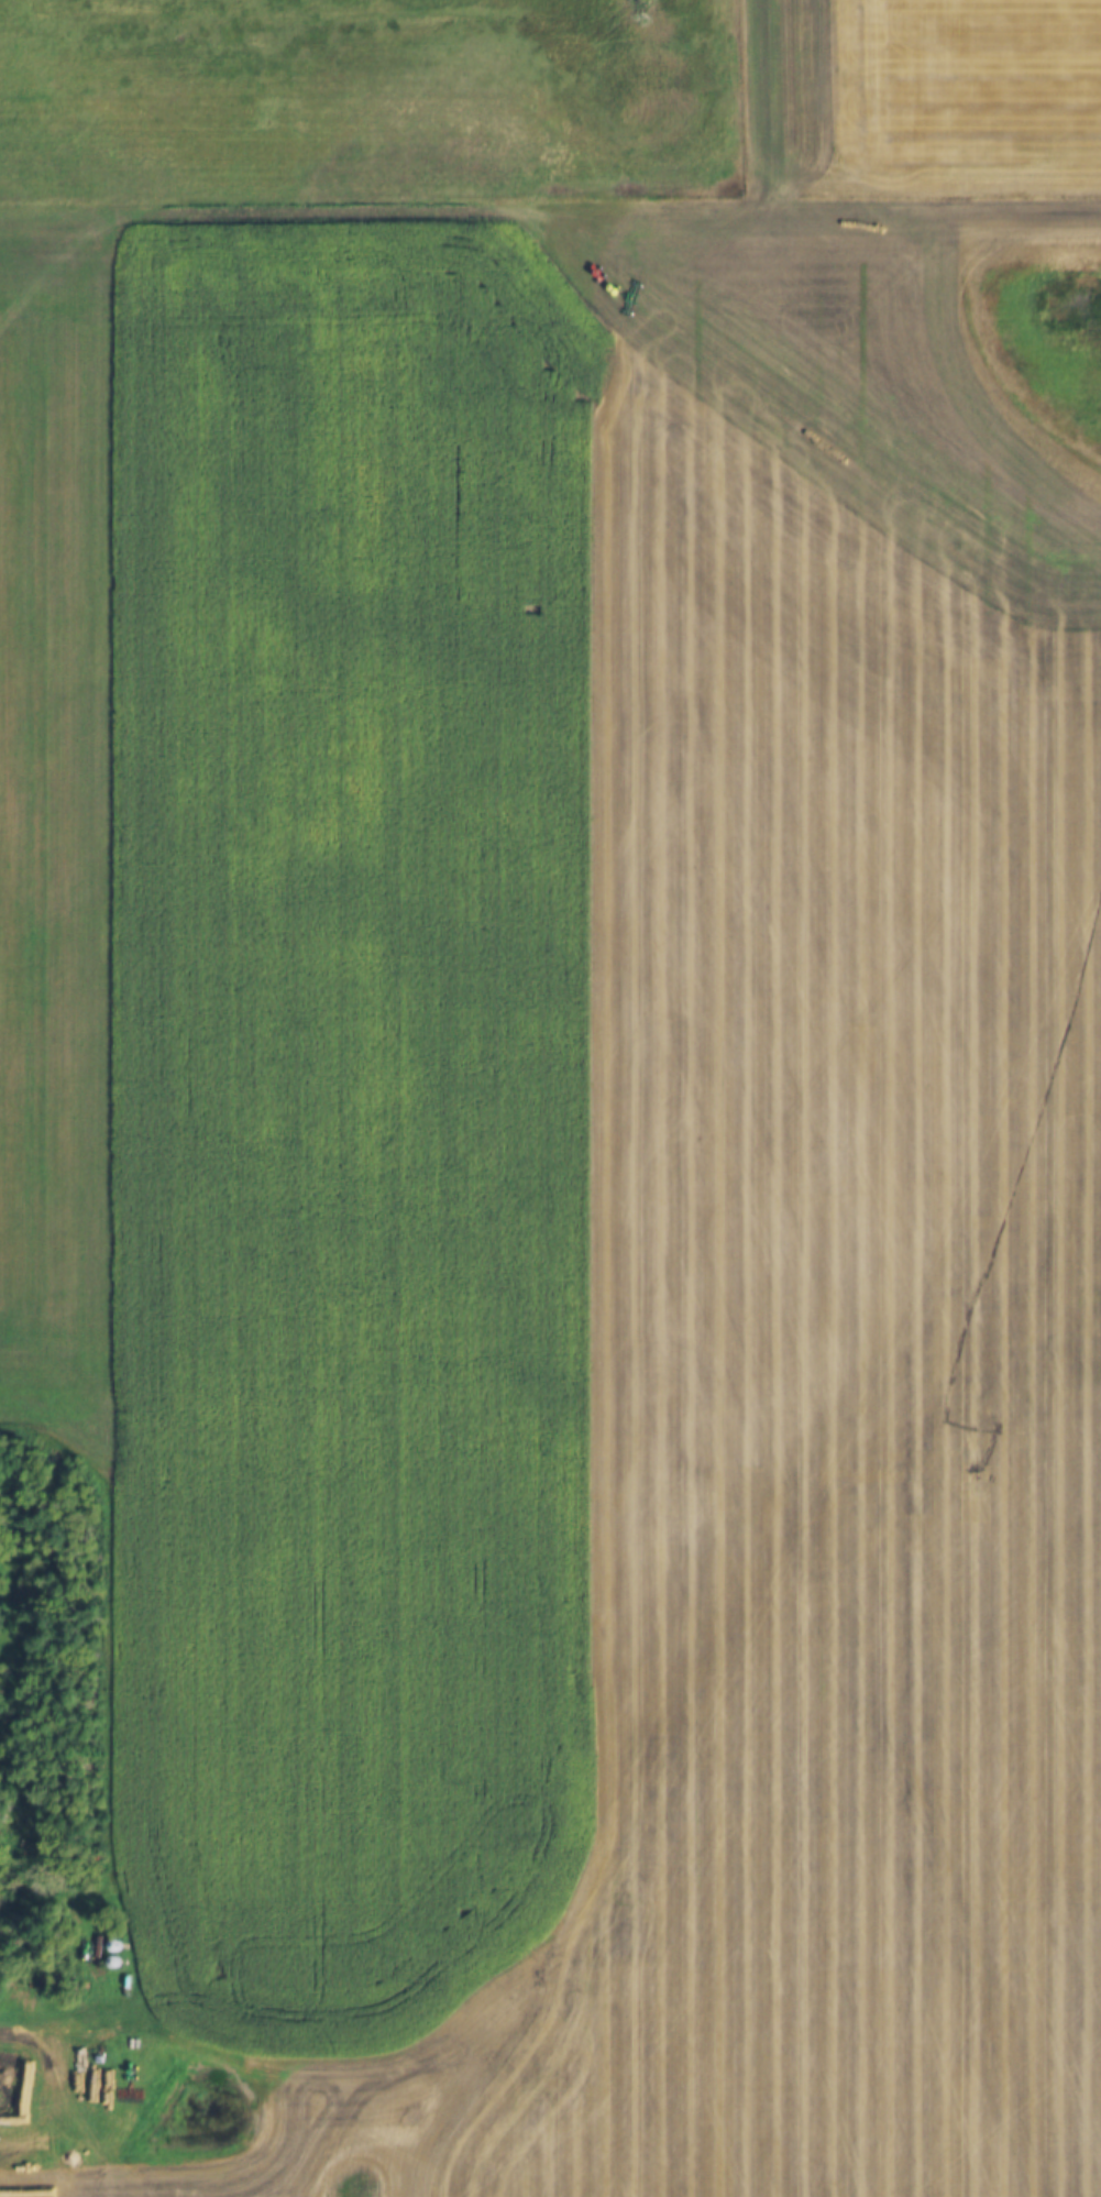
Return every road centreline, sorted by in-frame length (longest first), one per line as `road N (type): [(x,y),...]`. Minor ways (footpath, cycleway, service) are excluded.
road 1 (track): [(164,2196),(121,2147),(96,2081),(93,1979)]

